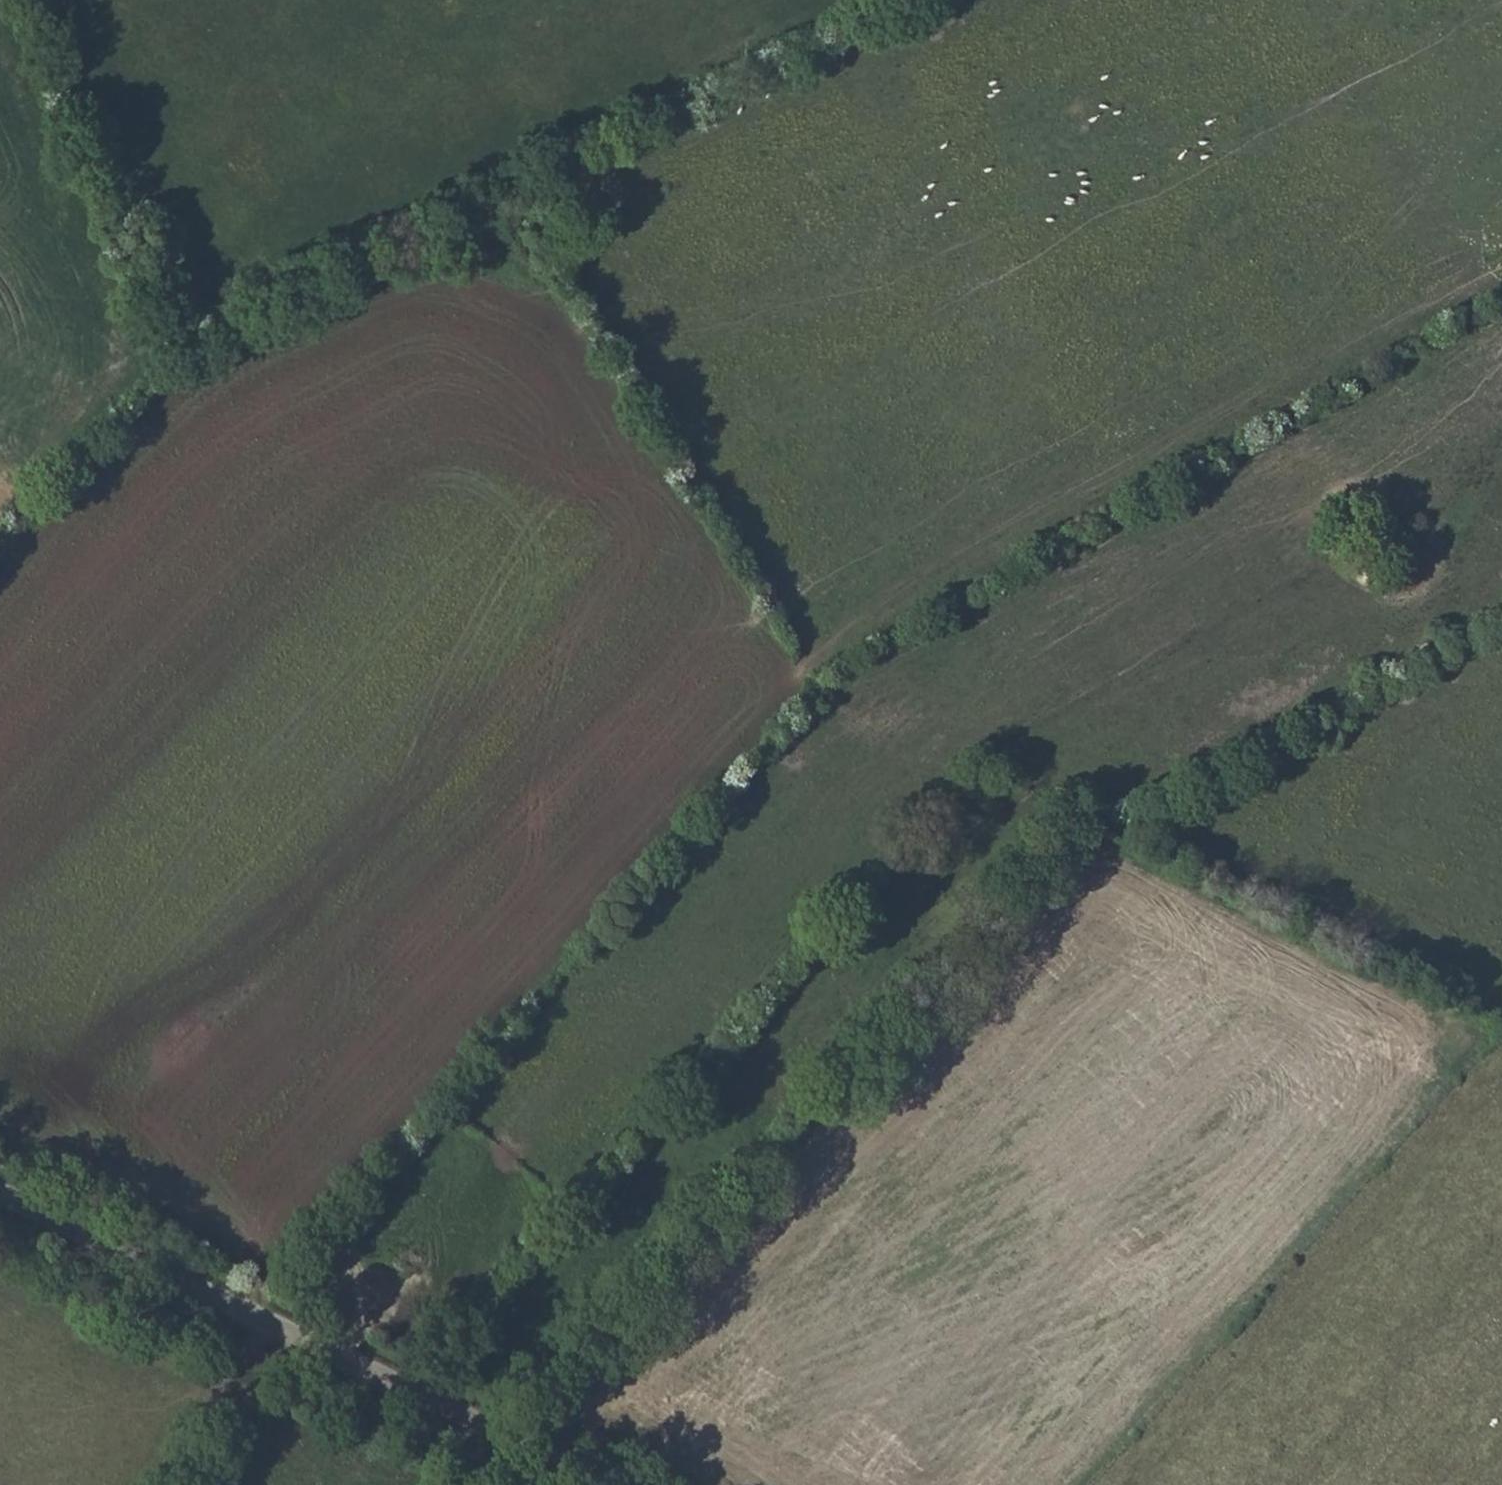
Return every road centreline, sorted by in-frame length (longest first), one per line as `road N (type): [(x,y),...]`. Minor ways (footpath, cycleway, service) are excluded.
road 1 (unclassified): [(0,1191),(607,1484)]

